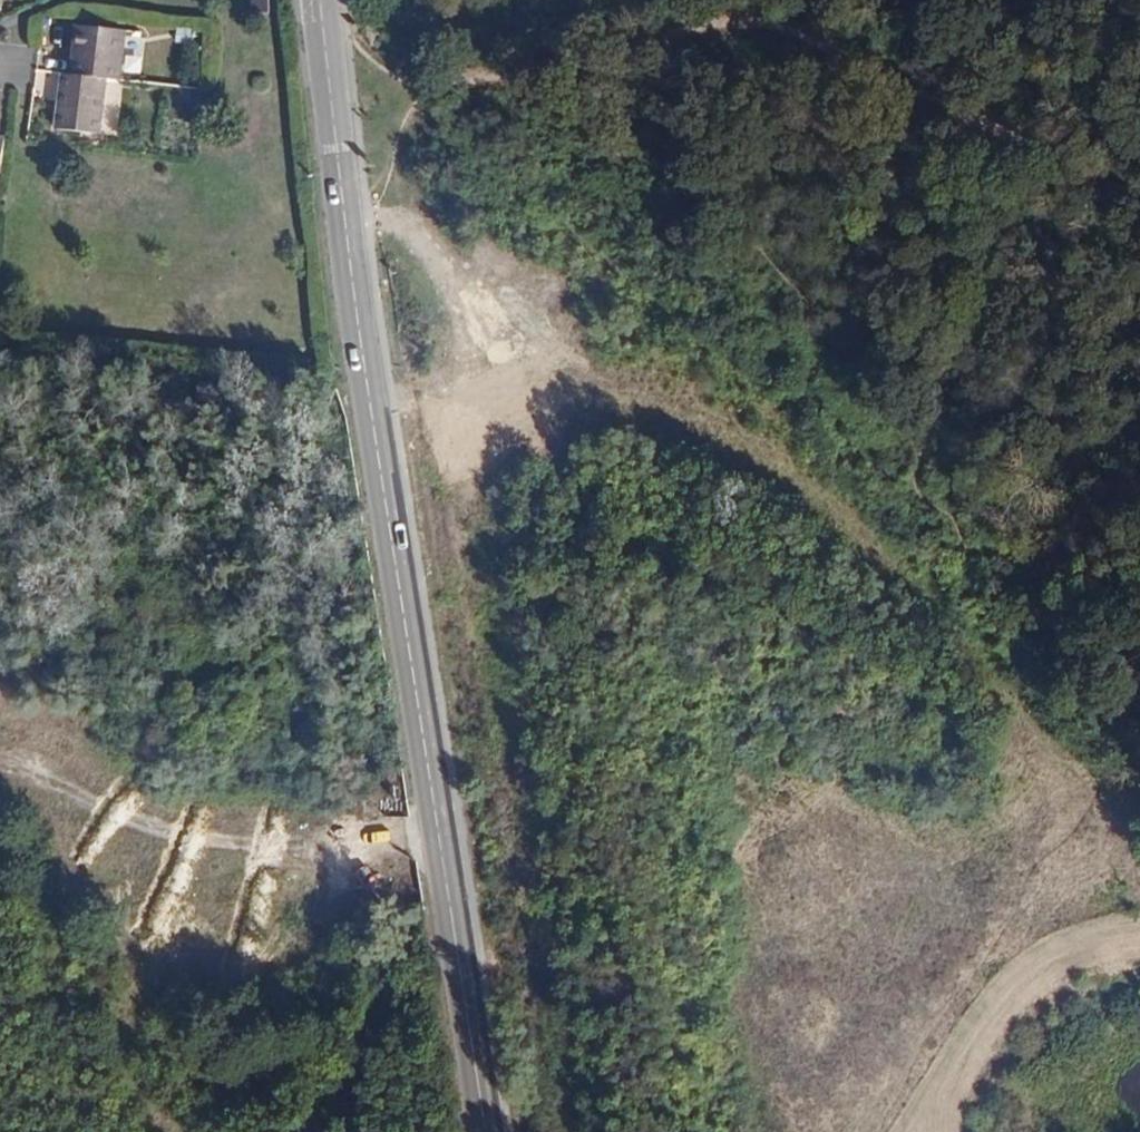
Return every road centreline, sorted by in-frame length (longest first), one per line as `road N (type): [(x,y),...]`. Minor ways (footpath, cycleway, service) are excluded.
road 1 (tertiary): [(485,1131),(353,299),(320,0)]
road 2 (track): [(324,39),(355,40),(408,80),(448,52),(833,87),(1139,225)]

